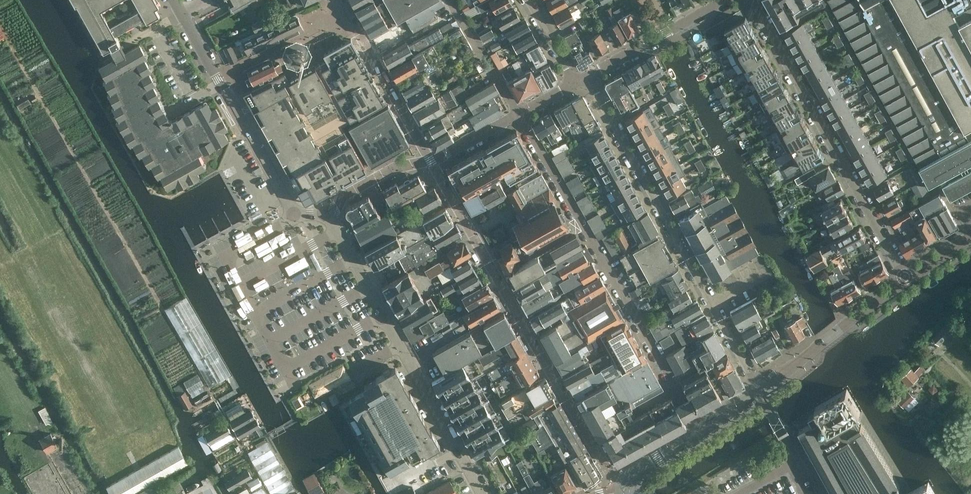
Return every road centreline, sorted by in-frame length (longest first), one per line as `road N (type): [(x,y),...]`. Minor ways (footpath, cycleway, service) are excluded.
road 1 (unclassified): [(695,430),(518,117)]
road 2 (unclassified): [(759,388),(592,95),(574,85)]
road 3 (residential): [(327,208),(483,493)]
road 4 (residential): [(907,281),(748,0)]
road 5 (residential): [(327,208),(518,117)]
road 6 (residential): [(216,80),(300,216),(327,208)]
road 7 (secondary): [(759,388),(907,281)]
road 8 (residential): [(574,85),(729,0)]
road 9 (residential): [(518,117),(449,0)]

